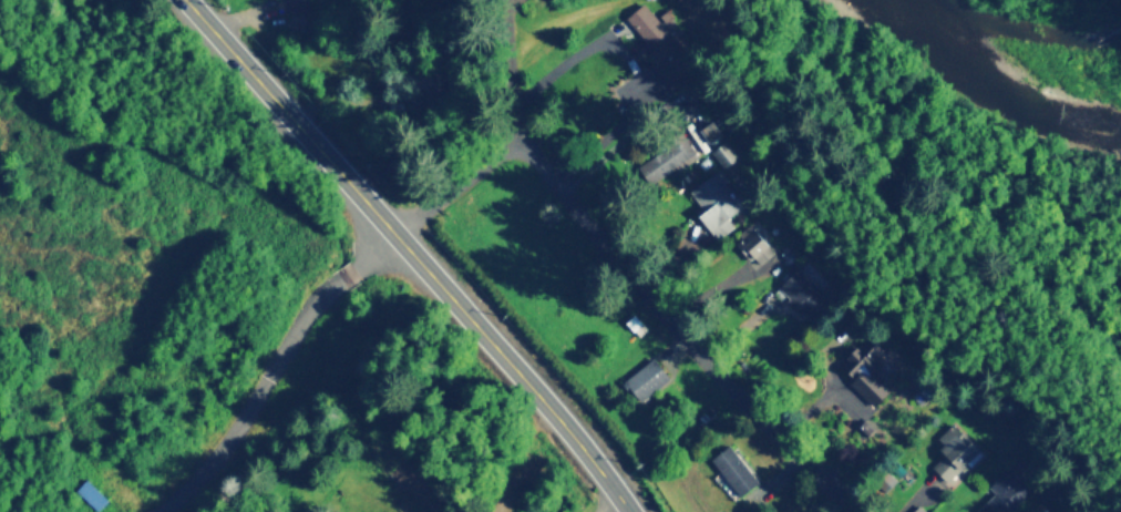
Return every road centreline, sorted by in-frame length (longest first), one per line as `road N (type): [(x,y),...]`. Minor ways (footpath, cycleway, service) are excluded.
road 1 (trunk): [(628,511),(554,413),(185,0)]
road 2 (residential): [(854,511),(651,298),(518,135)]
road 3 (track): [(398,235),(306,316),(215,458),(161,511)]
road 4 (residential): [(398,235),(518,135)]
road 5 (residential): [(518,135),(511,115),(513,0)]

